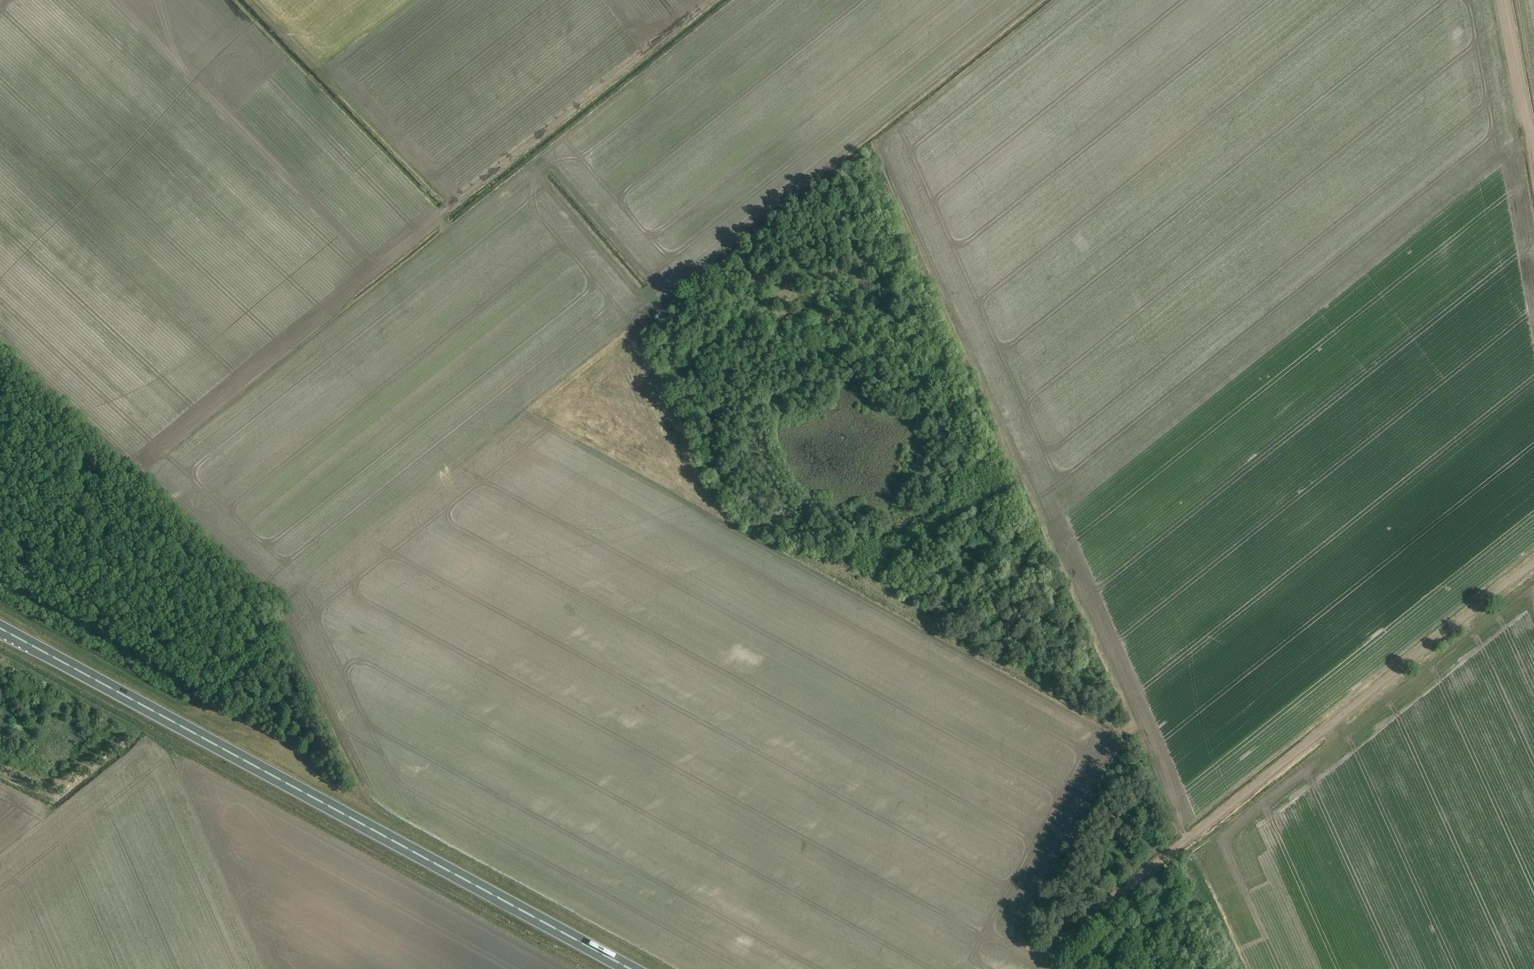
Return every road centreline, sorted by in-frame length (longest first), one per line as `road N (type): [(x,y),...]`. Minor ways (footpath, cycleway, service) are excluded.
road 1 (trunk): [(630,968),(0,627)]
road 2 (track): [(1055,948),(1533,566)]
road 3 (track): [(1533,150),(1507,0)]

